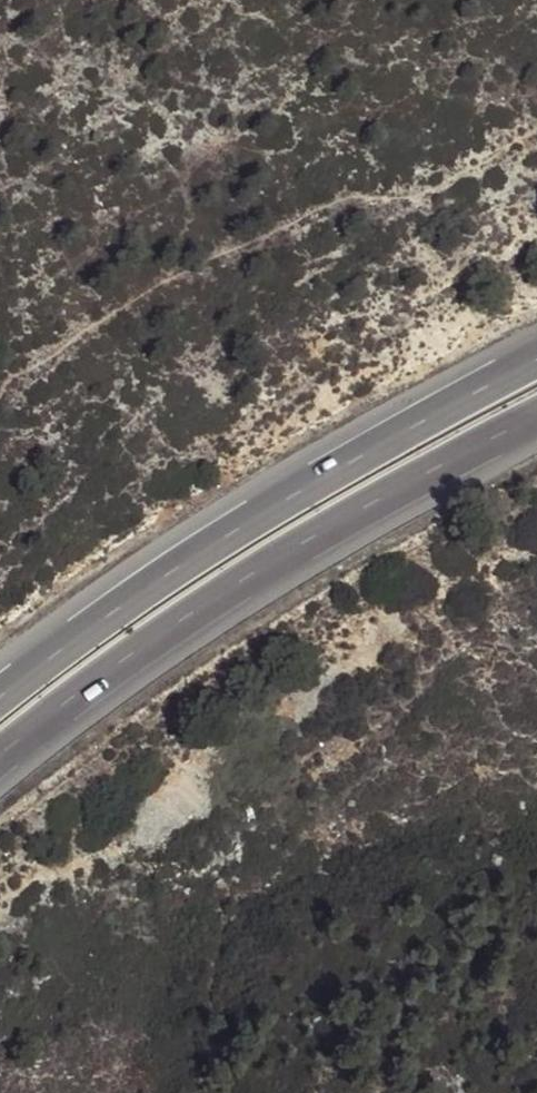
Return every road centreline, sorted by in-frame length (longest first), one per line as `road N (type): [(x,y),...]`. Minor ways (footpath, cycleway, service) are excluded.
road 1 (trunk): [(0,758),(222,593),(536,417)]
road 2 (trunk): [(536,357),(166,562),(0,678)]

